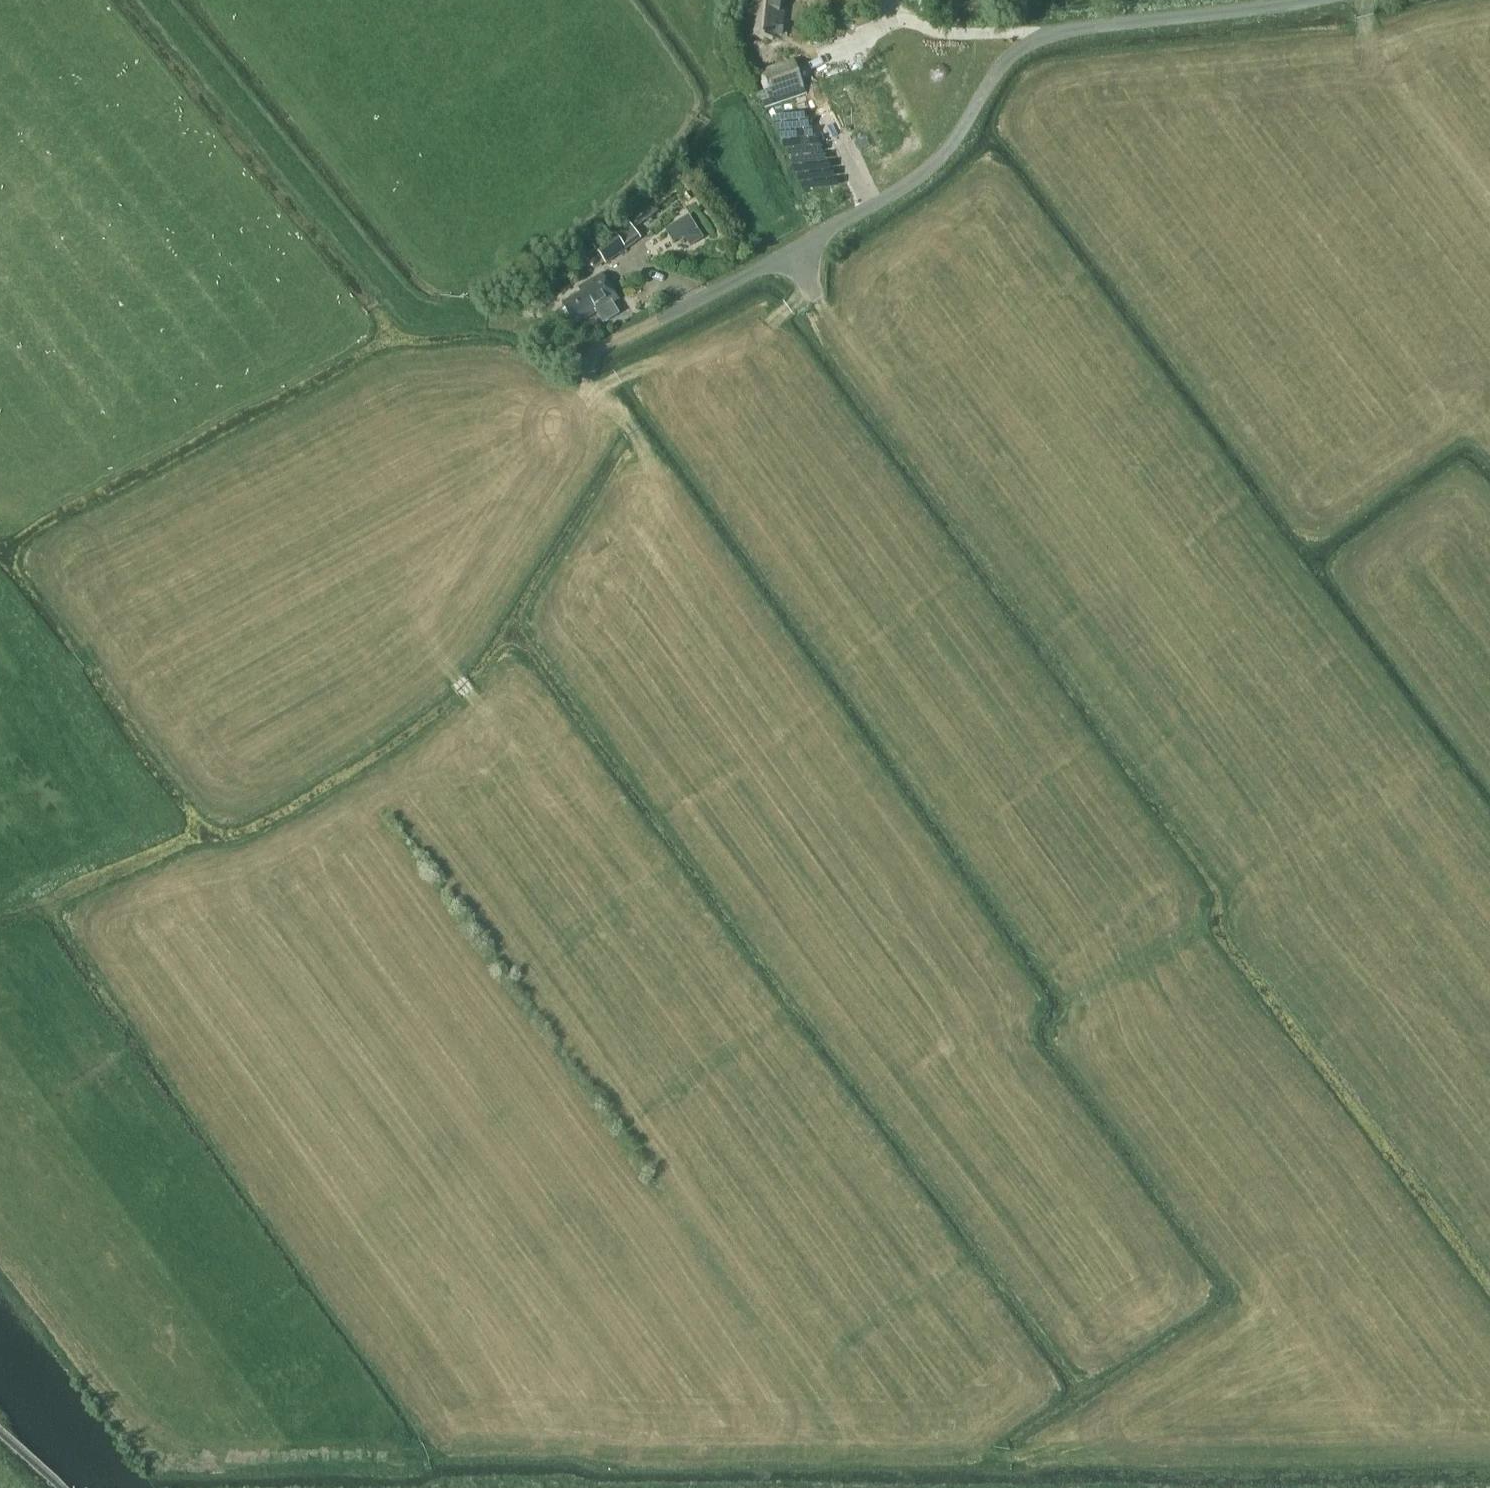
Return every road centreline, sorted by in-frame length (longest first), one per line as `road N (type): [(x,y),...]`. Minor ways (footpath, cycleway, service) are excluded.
road 1 (unclassified): [(1304,0),(1076,28),(1029,43),(997,69),(923,173),(599,347),(587,381)]

